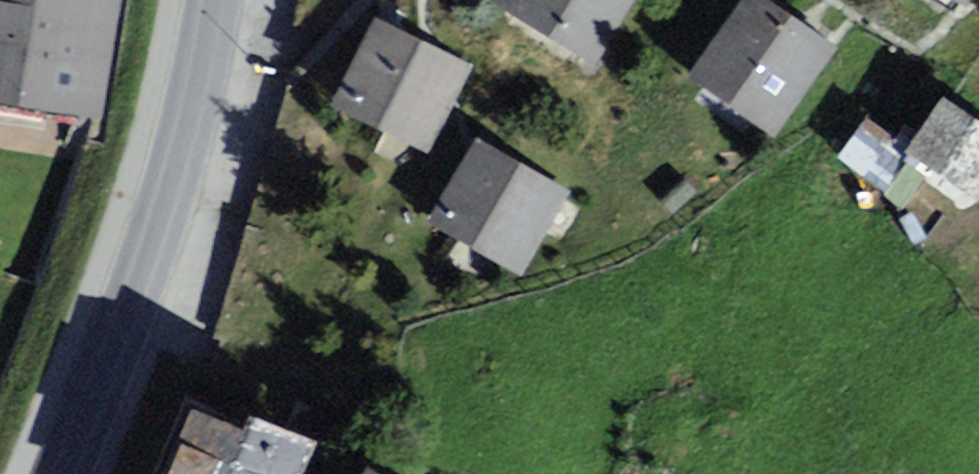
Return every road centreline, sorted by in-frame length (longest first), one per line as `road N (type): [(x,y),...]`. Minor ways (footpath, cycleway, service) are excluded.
road 1 (tertiary): [(209,0),(191,99),(121,334),(64,473)]

